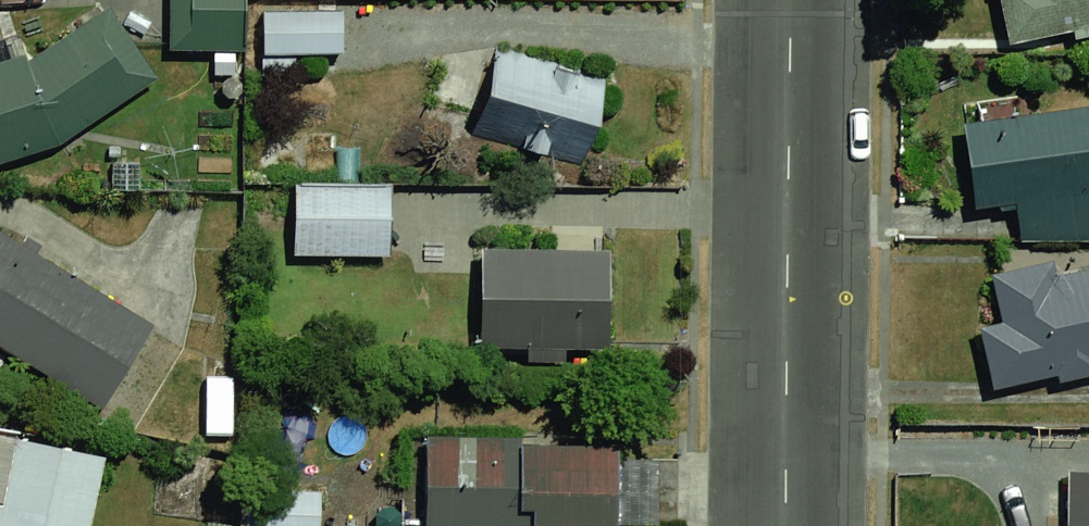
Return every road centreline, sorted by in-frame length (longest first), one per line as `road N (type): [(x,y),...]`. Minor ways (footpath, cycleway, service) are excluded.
road 1 (residential): [(790,0),(786,525)]

